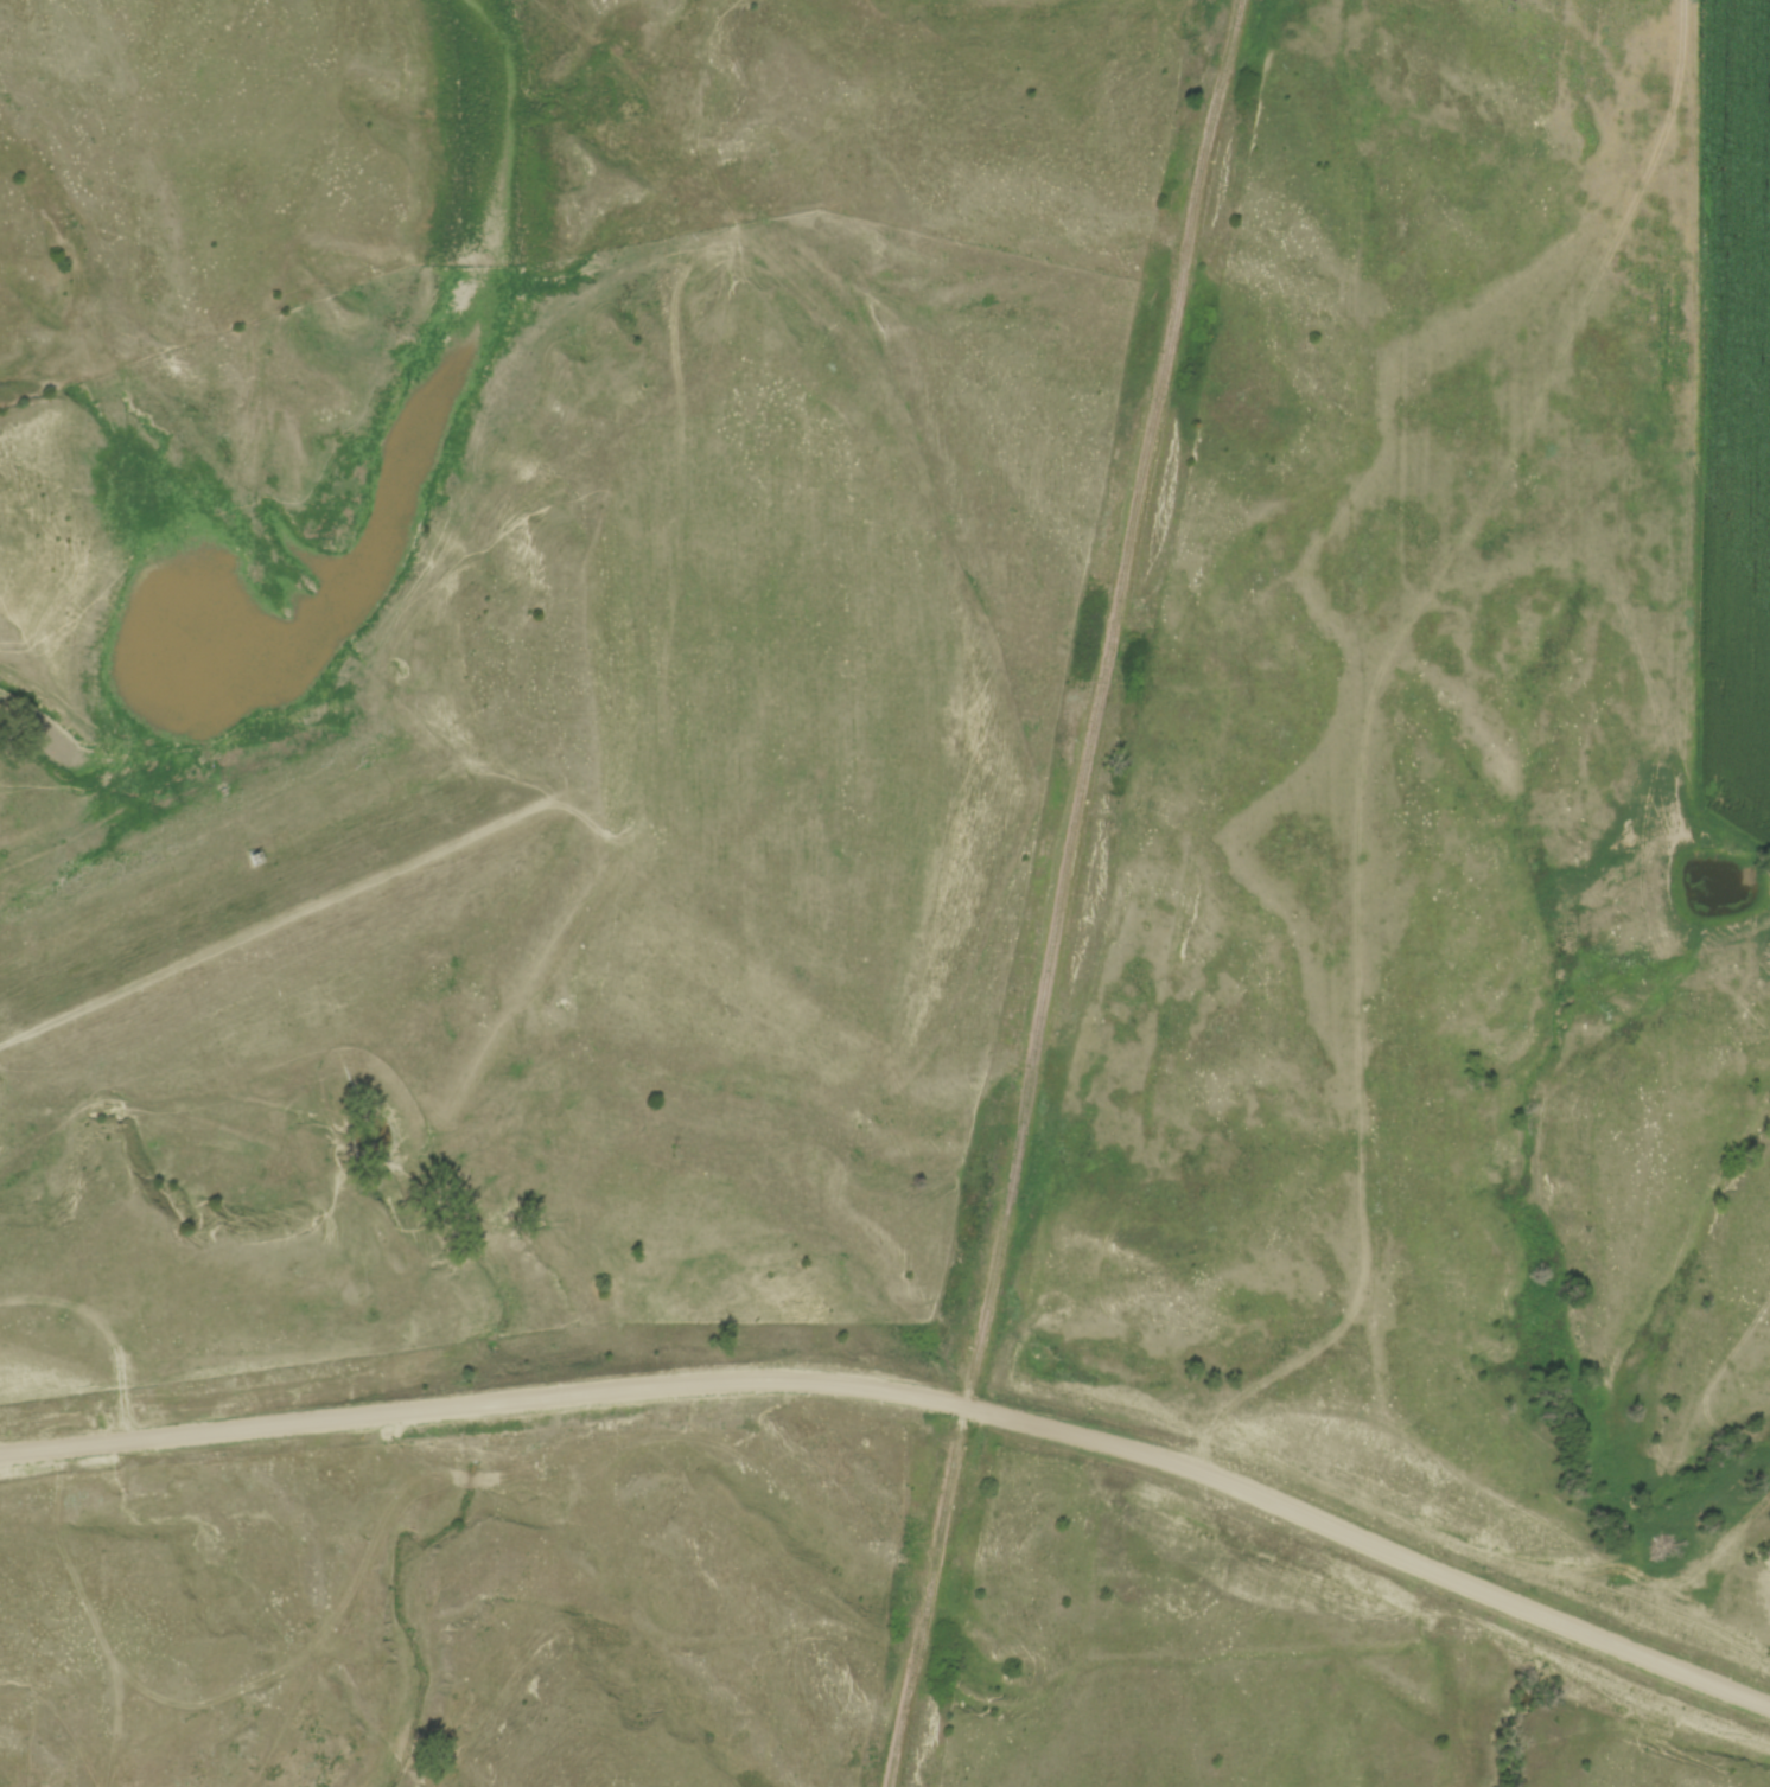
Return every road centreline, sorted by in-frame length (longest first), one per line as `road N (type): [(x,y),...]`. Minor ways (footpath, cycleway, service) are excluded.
road 1 (tertiary): [(1769,1707),(1401,1564),(1212,1473),(963,1405),(830,1381),(701,1381),(374,1410),(0,1456)]

